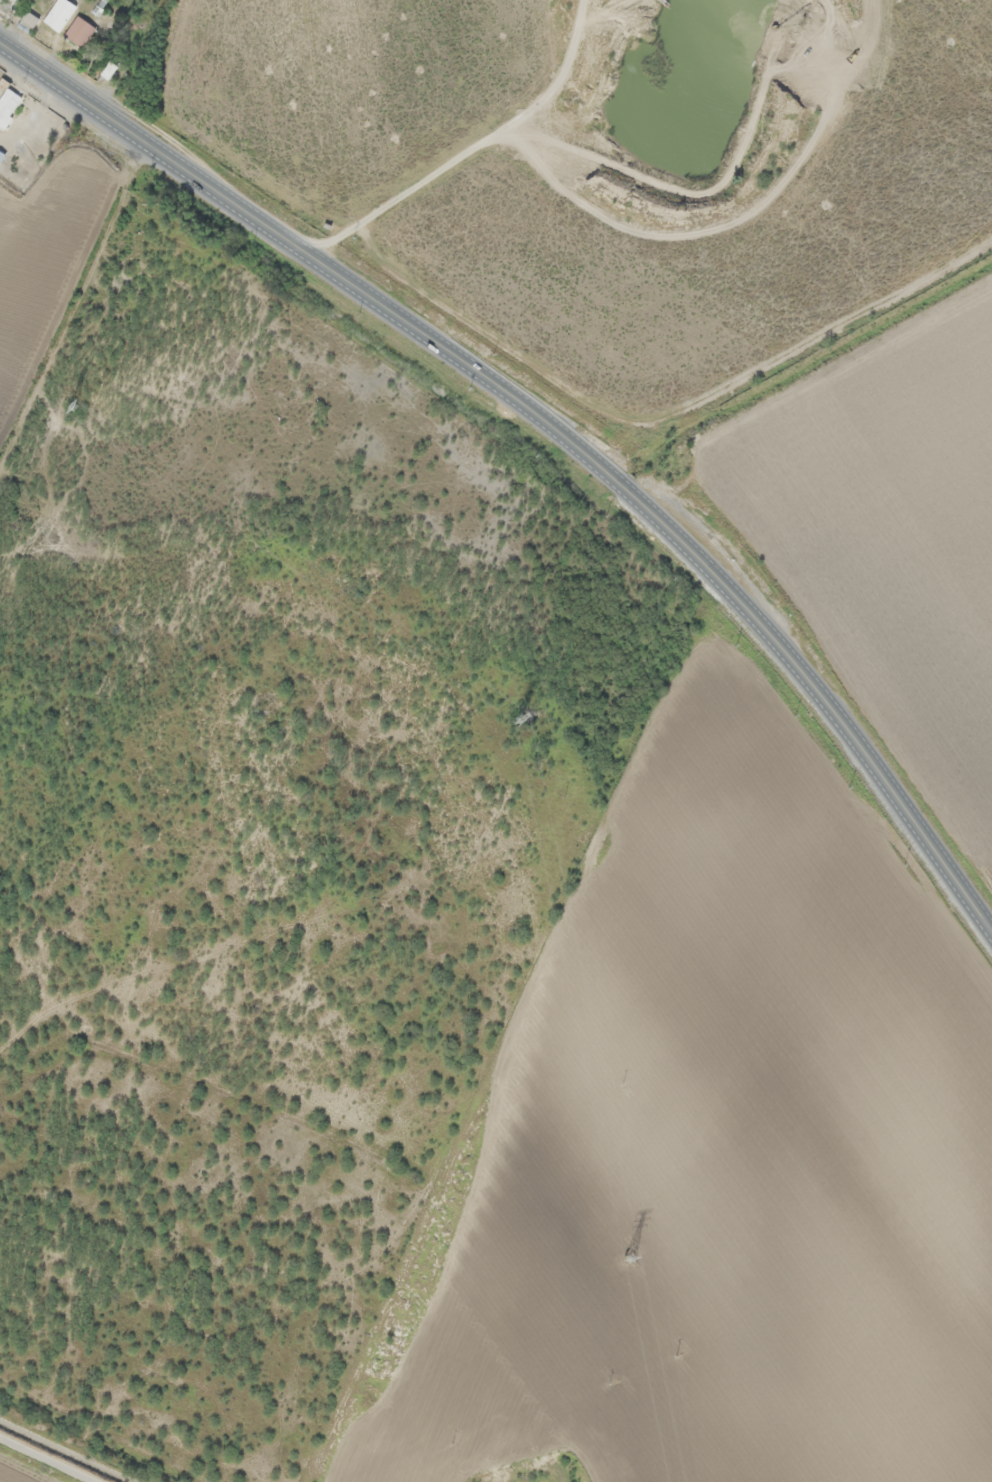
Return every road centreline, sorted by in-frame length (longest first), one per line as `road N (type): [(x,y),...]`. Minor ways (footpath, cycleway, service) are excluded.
road 1 (primary): [(991,924),(818,684),(621,481),(482,369),(0,40)]

